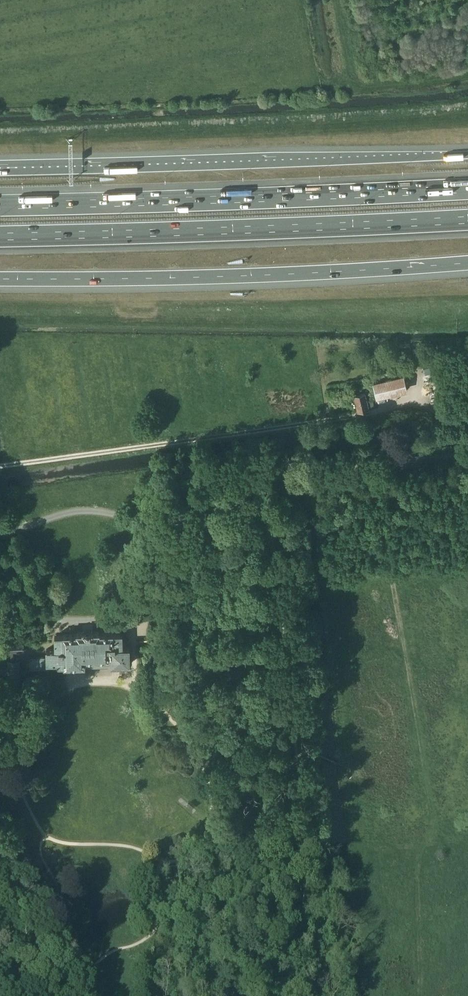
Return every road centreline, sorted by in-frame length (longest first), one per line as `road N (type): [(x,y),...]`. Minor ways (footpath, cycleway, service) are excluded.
road 1 (track): [(372,462),(436,838),(417,868),(417,995)]
road 2 (motorway): [(0,280),(467,263)]
road 3 (motorway): [(467,155),(0,172)]
road 4 (motorway): [(467,189),(0,205)]
road 5 (motorway): [(0,236),(467,220)]

